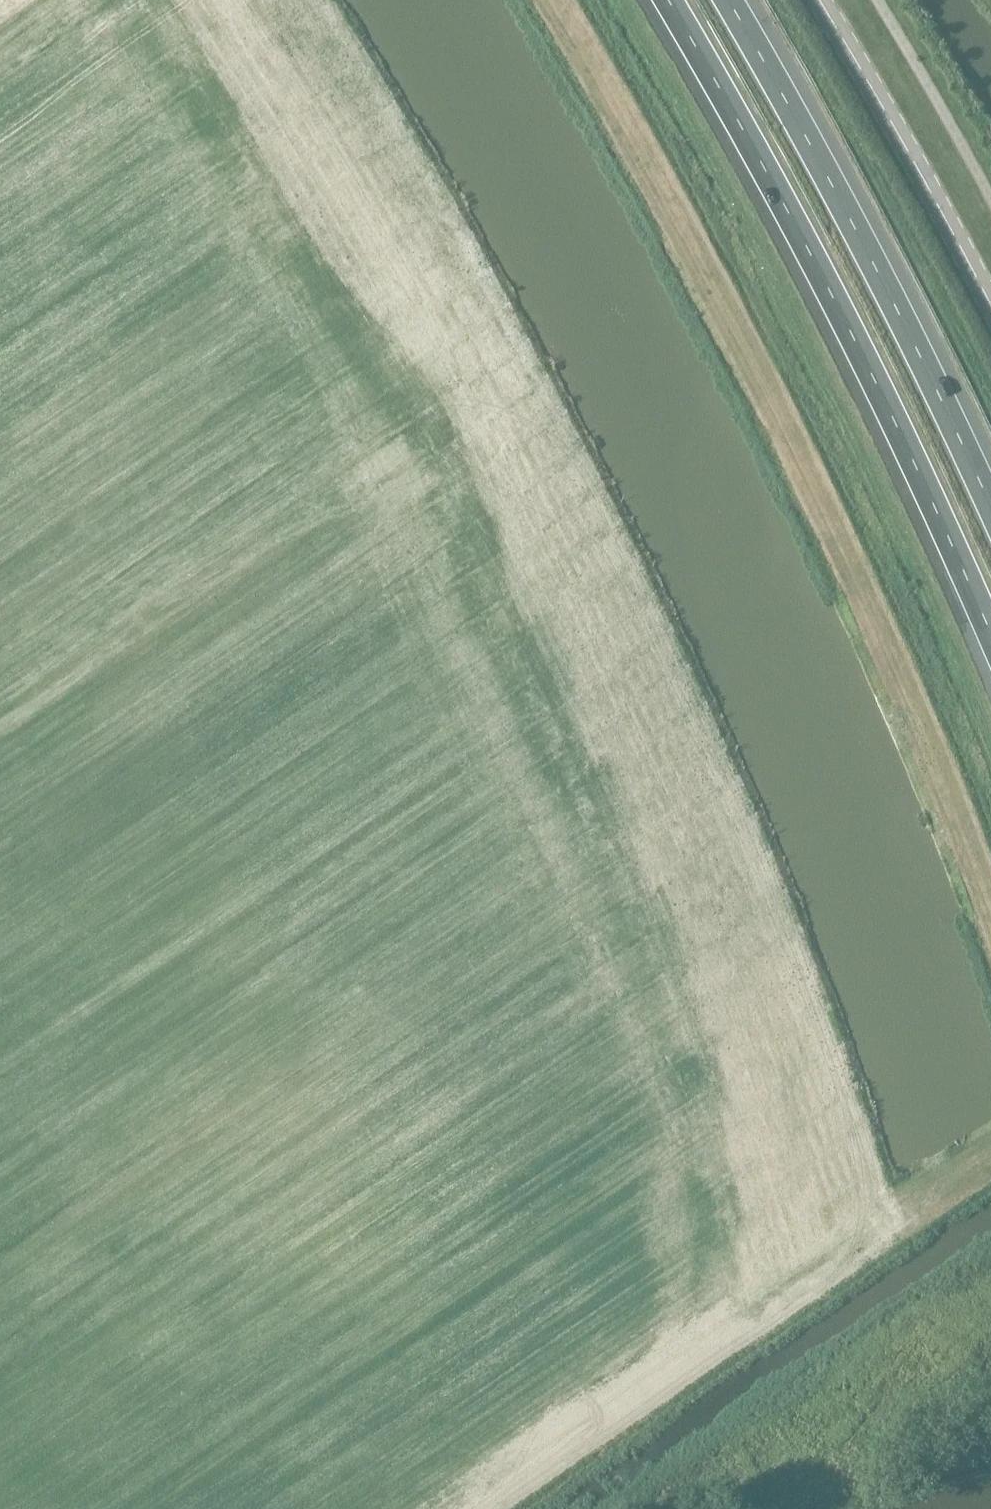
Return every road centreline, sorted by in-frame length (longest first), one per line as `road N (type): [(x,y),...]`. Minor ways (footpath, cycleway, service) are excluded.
road 1 (motorway): [(668,0),(828,287),(990,628)]
road 2 (motorway): [(990,505),(852,223),(727,0)]
road 3 (tertiary): [(990,310),(819,0)]

